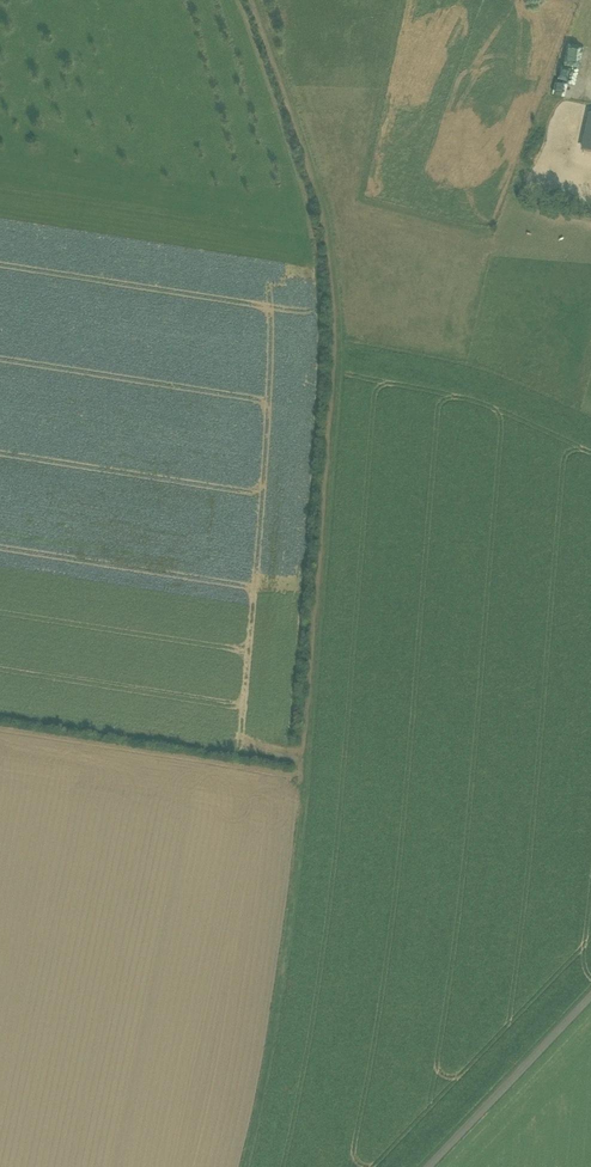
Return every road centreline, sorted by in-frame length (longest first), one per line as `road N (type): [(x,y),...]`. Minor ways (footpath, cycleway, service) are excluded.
road 1 (track): [(255,0),(331,237),(341,338),(288,943),(244,1166)]
road 2 (unclassified): [(428,1166),(590,996)]

